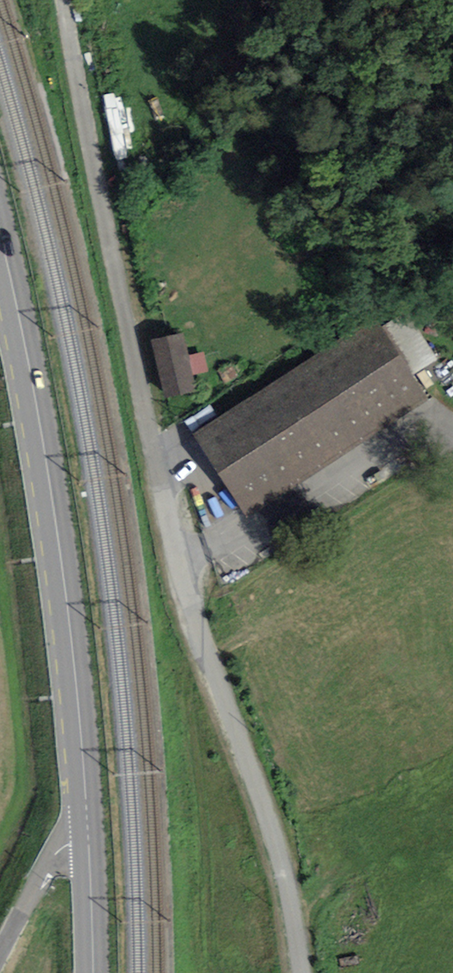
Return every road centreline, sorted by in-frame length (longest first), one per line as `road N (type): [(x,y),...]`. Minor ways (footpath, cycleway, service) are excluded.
road 1 (unclassified): [(299,972),(270,824),(181,572),(66,0)]
road 2 (primary): [(88,841),(39,435),(0,248)]
road 3 (unclassified): [(0,953),(55,860),(88,841)]
road 4 (primary): [(94,972),(88,841)]

